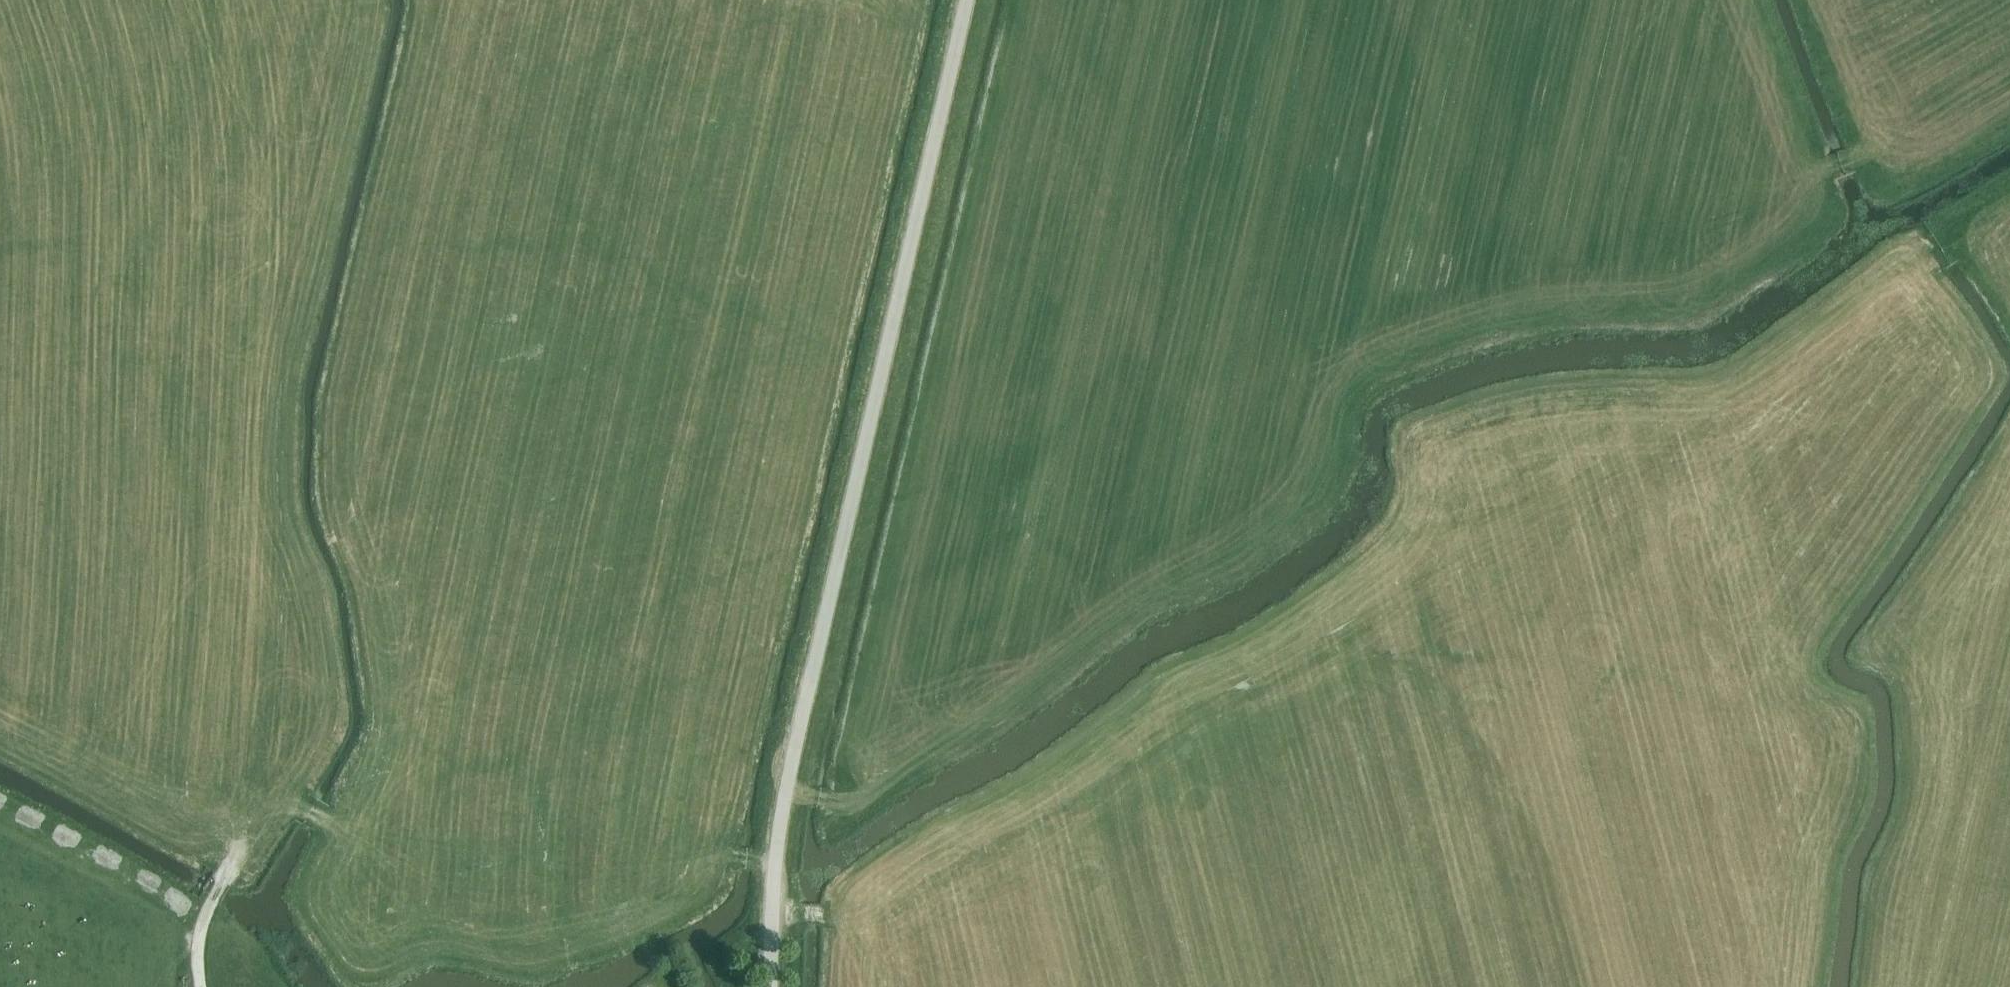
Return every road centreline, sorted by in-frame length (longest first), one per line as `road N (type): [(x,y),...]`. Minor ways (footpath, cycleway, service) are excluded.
road 1 (tertiary): [(771,986),(786,788),(967,0)]
road 2 (track): [(246,838),(199,934),(203,986)]

